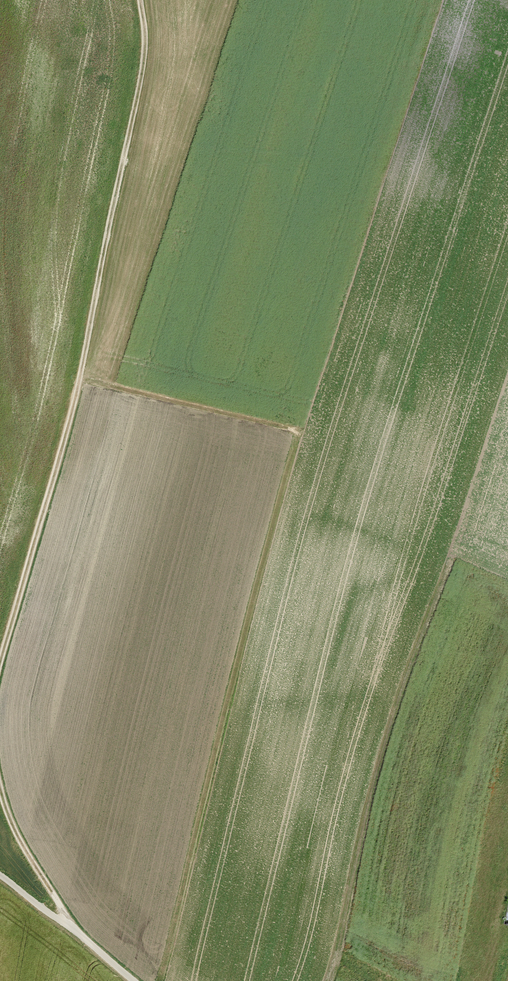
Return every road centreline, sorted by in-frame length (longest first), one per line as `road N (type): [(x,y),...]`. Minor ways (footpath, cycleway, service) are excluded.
road 1 (track): [(266,980),(344,680),(507,168)]
road 2 (track): [(0,662),(83,360),(145,57),(139,0)]
road 3 (track): [(0,874),(134,980)]
road 4 (track): [(73,931),(22,844),(0,783)]

